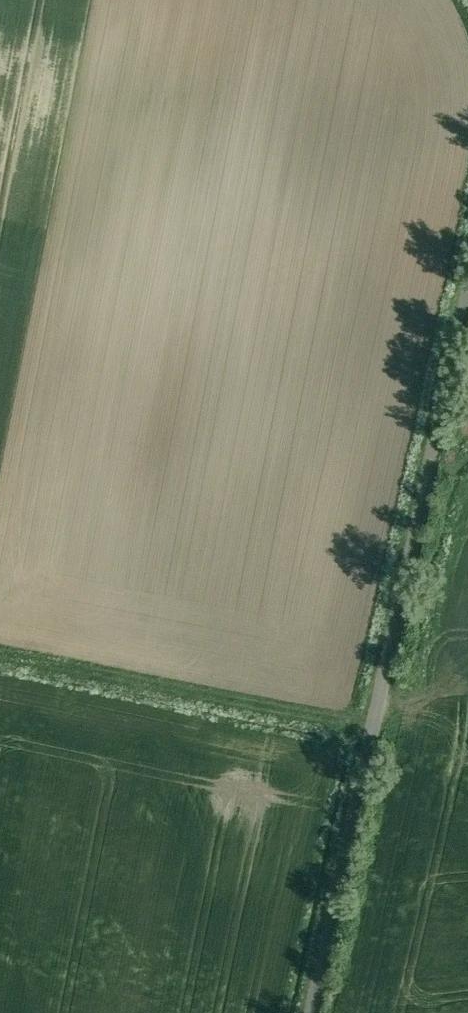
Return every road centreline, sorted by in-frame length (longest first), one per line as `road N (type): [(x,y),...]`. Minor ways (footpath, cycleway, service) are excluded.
road 1 (unclassified): [(467,289),(314,1012)]

